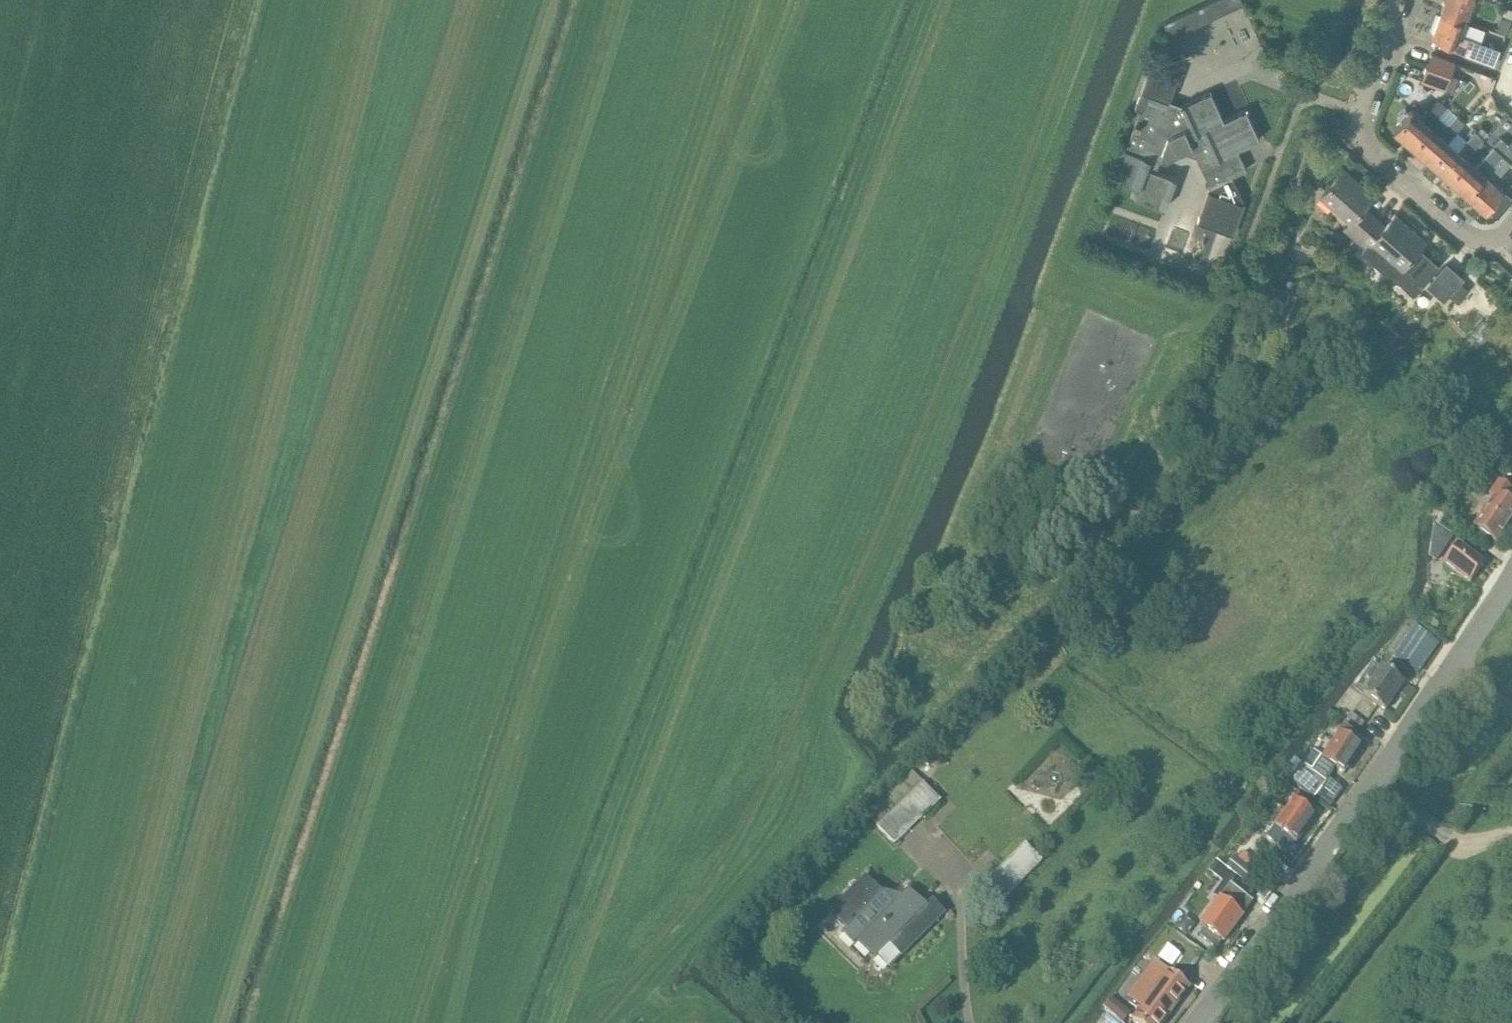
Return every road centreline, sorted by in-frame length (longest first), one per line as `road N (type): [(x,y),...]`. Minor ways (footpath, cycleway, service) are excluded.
road 1 (unclassified): [(1195,1022),(1511,577)]
road 2 (residential): [(1358,135),(1482,244),(1499,242),(1511,226)]
road 3 (residential): [(1358,135),(1409,0)]

